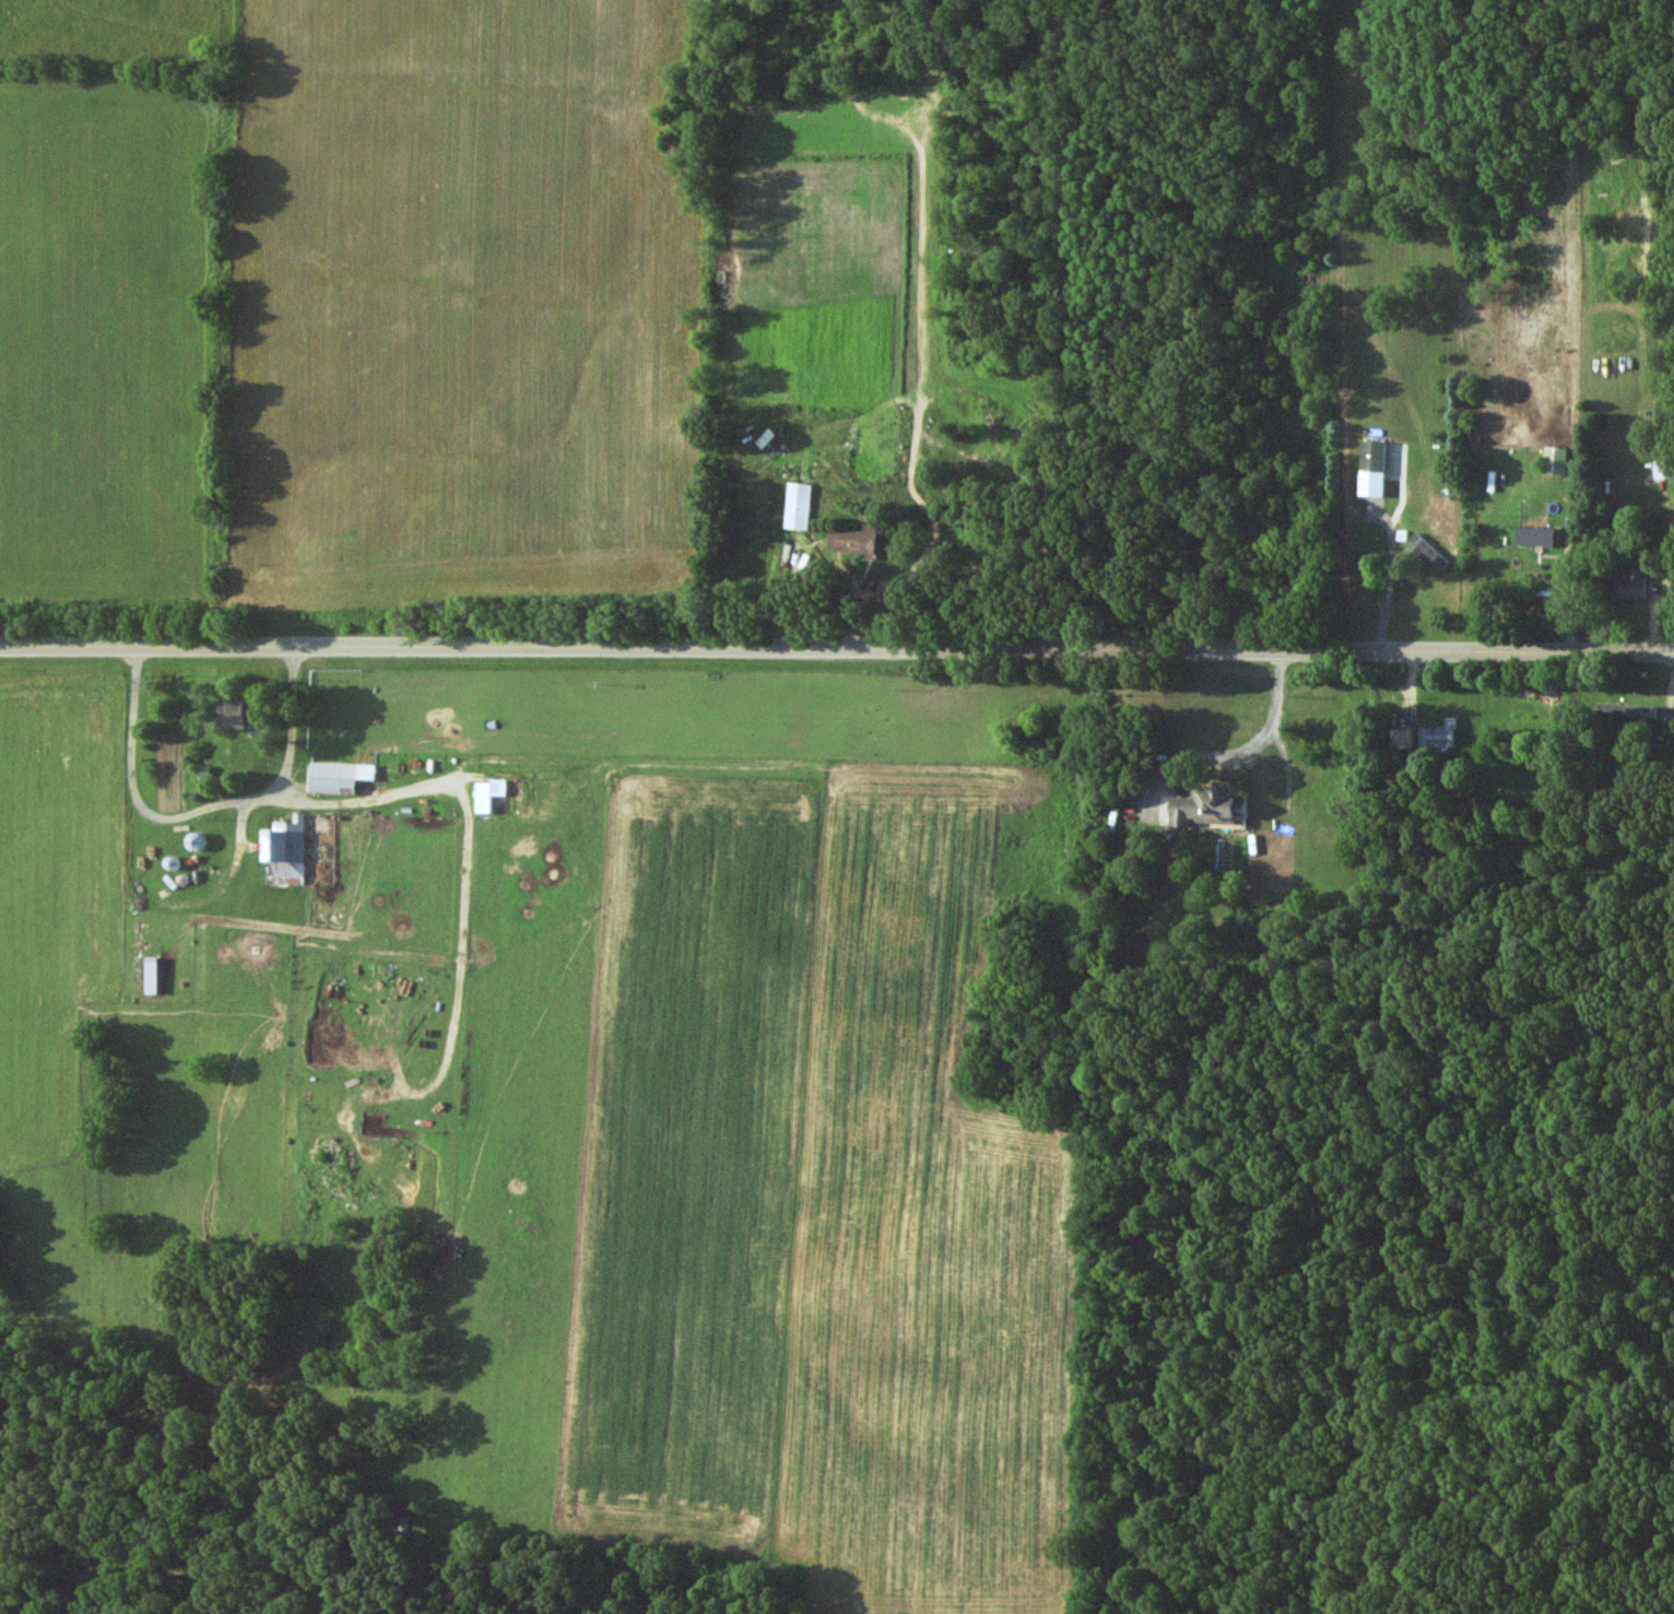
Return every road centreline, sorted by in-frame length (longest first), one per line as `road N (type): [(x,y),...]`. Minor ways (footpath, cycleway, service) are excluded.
road 1 (tertiary): [(0,647),(1673,652)]

